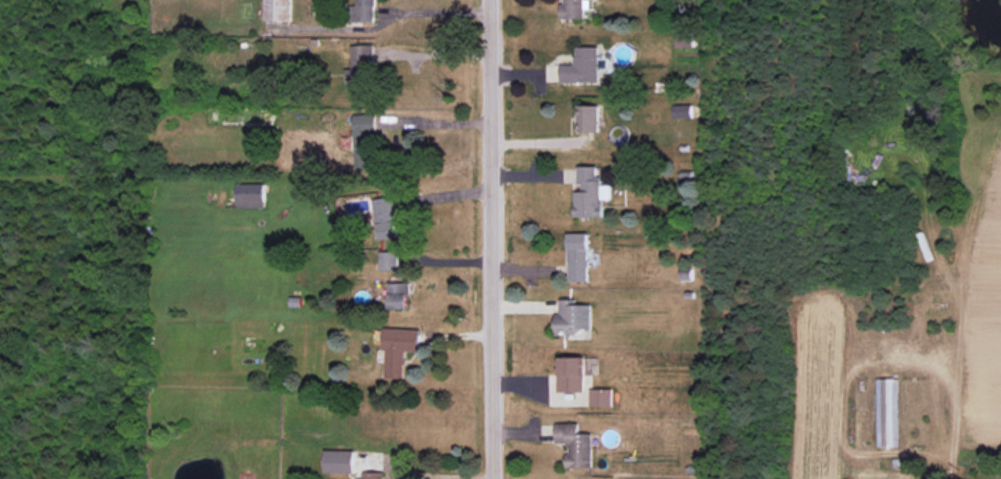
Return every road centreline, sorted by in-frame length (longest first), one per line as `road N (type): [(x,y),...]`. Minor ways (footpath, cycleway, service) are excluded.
road 1 (residential): [(491,0),(495,478)]

